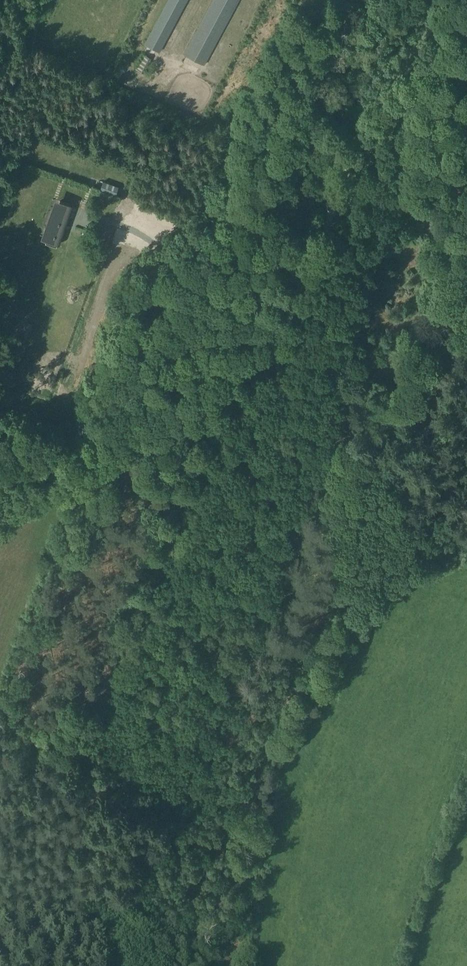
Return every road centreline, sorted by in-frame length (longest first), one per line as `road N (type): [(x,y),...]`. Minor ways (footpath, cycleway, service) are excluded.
road 1 (track): [(293,323),(368,115),(413,53),(436,0)]
road 2 (track): [(0,507),(112,433),(234,375),(275,350),(293,323)]

